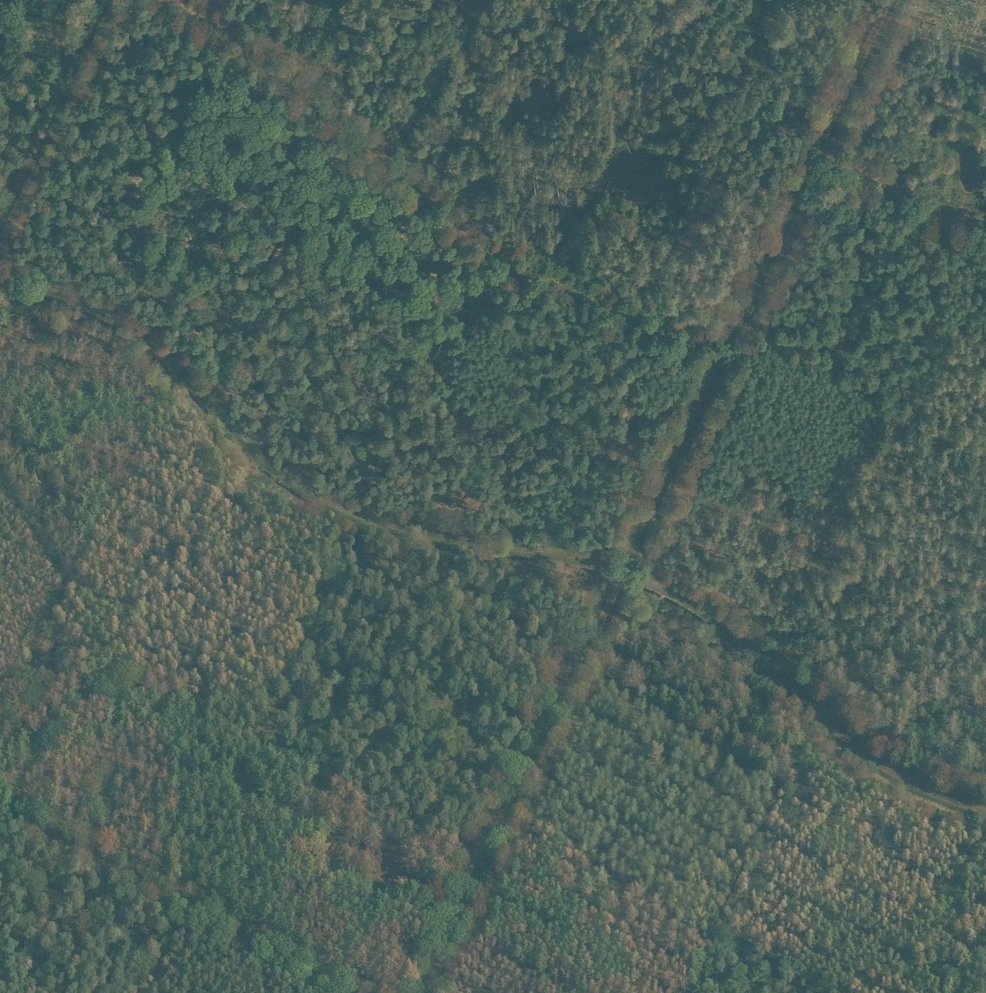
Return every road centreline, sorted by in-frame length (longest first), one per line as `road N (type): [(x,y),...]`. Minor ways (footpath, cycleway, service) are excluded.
road 1 (track): [(985,815),(958,809),(856,753),(758,643),(692,600),(562,551),(405,532),(324,504),(278,475),(106,314),(0,281)]
road 2 (track): [(985,228),(822,157),(727,344),(474,233),(290,76),(183,0)]
road 3 (track): [(101,0),(0,212)]

